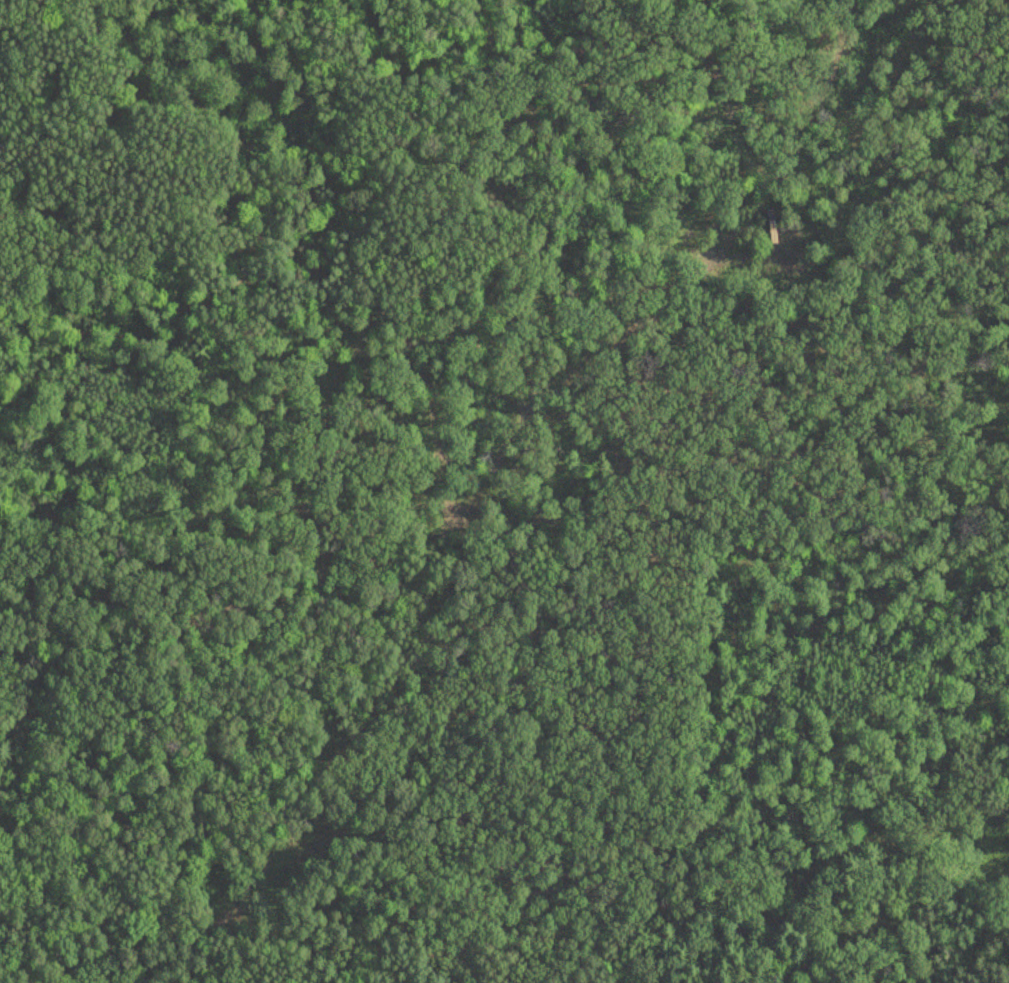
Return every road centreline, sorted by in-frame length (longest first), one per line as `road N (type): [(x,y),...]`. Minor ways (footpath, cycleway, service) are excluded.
road 1 (residential): [(0,798),(30,609),(0,533)]

